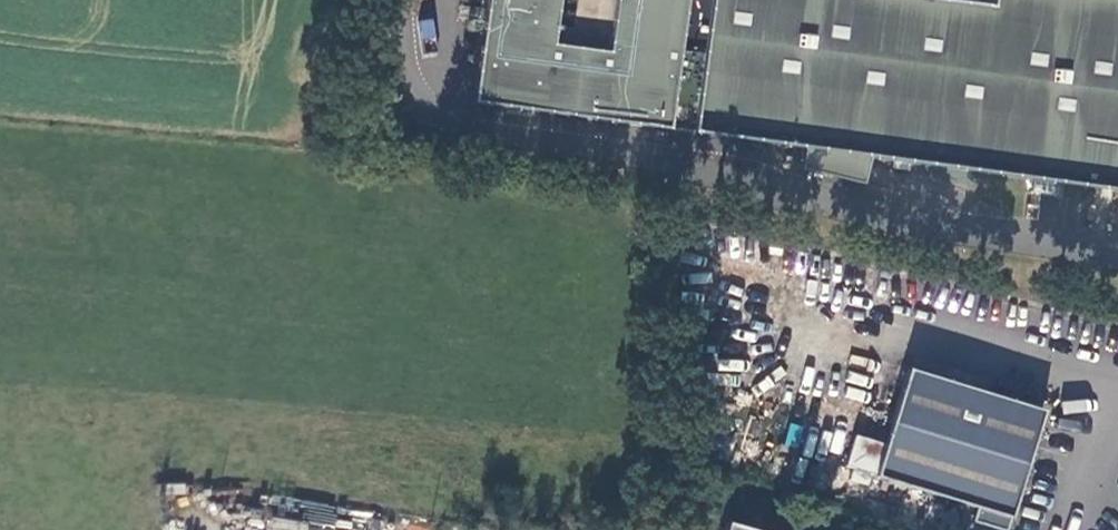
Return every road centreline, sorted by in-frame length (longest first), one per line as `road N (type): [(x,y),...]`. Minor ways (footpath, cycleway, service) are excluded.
road 1 (unclassified): [(397,0),(401,60),(425,101),(481,128),(715,163),(973,230),(1117,253)]

